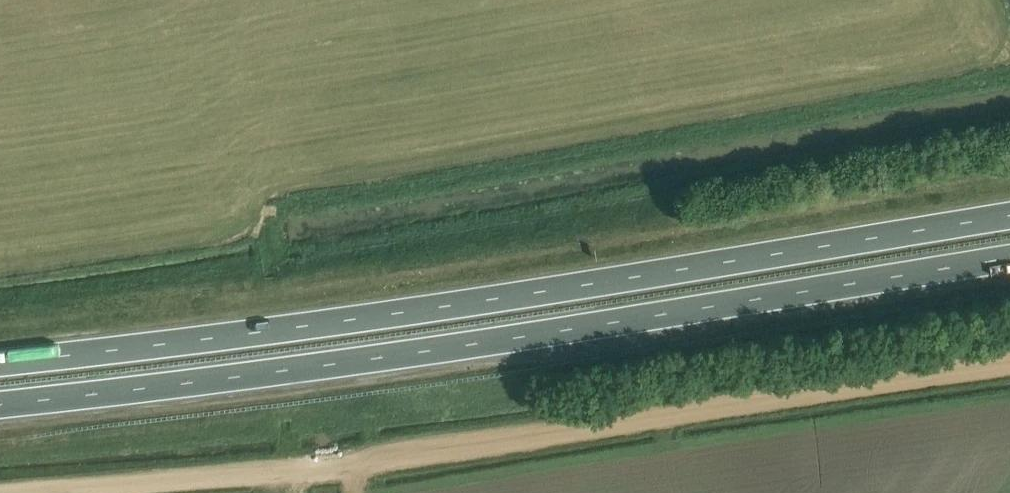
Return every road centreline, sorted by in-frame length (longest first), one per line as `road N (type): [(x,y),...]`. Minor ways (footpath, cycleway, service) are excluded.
road 1 (trunk): [(1009,217),(406,315),(0,365)]
road 2 (trunk): [(0,407),(409,355),(1009,259)]
road 3 (track): [(61,492),(349,462),(1009,361)]
road 4 (track): [(1009,76),(297,203),(272,216),(260,254)]

